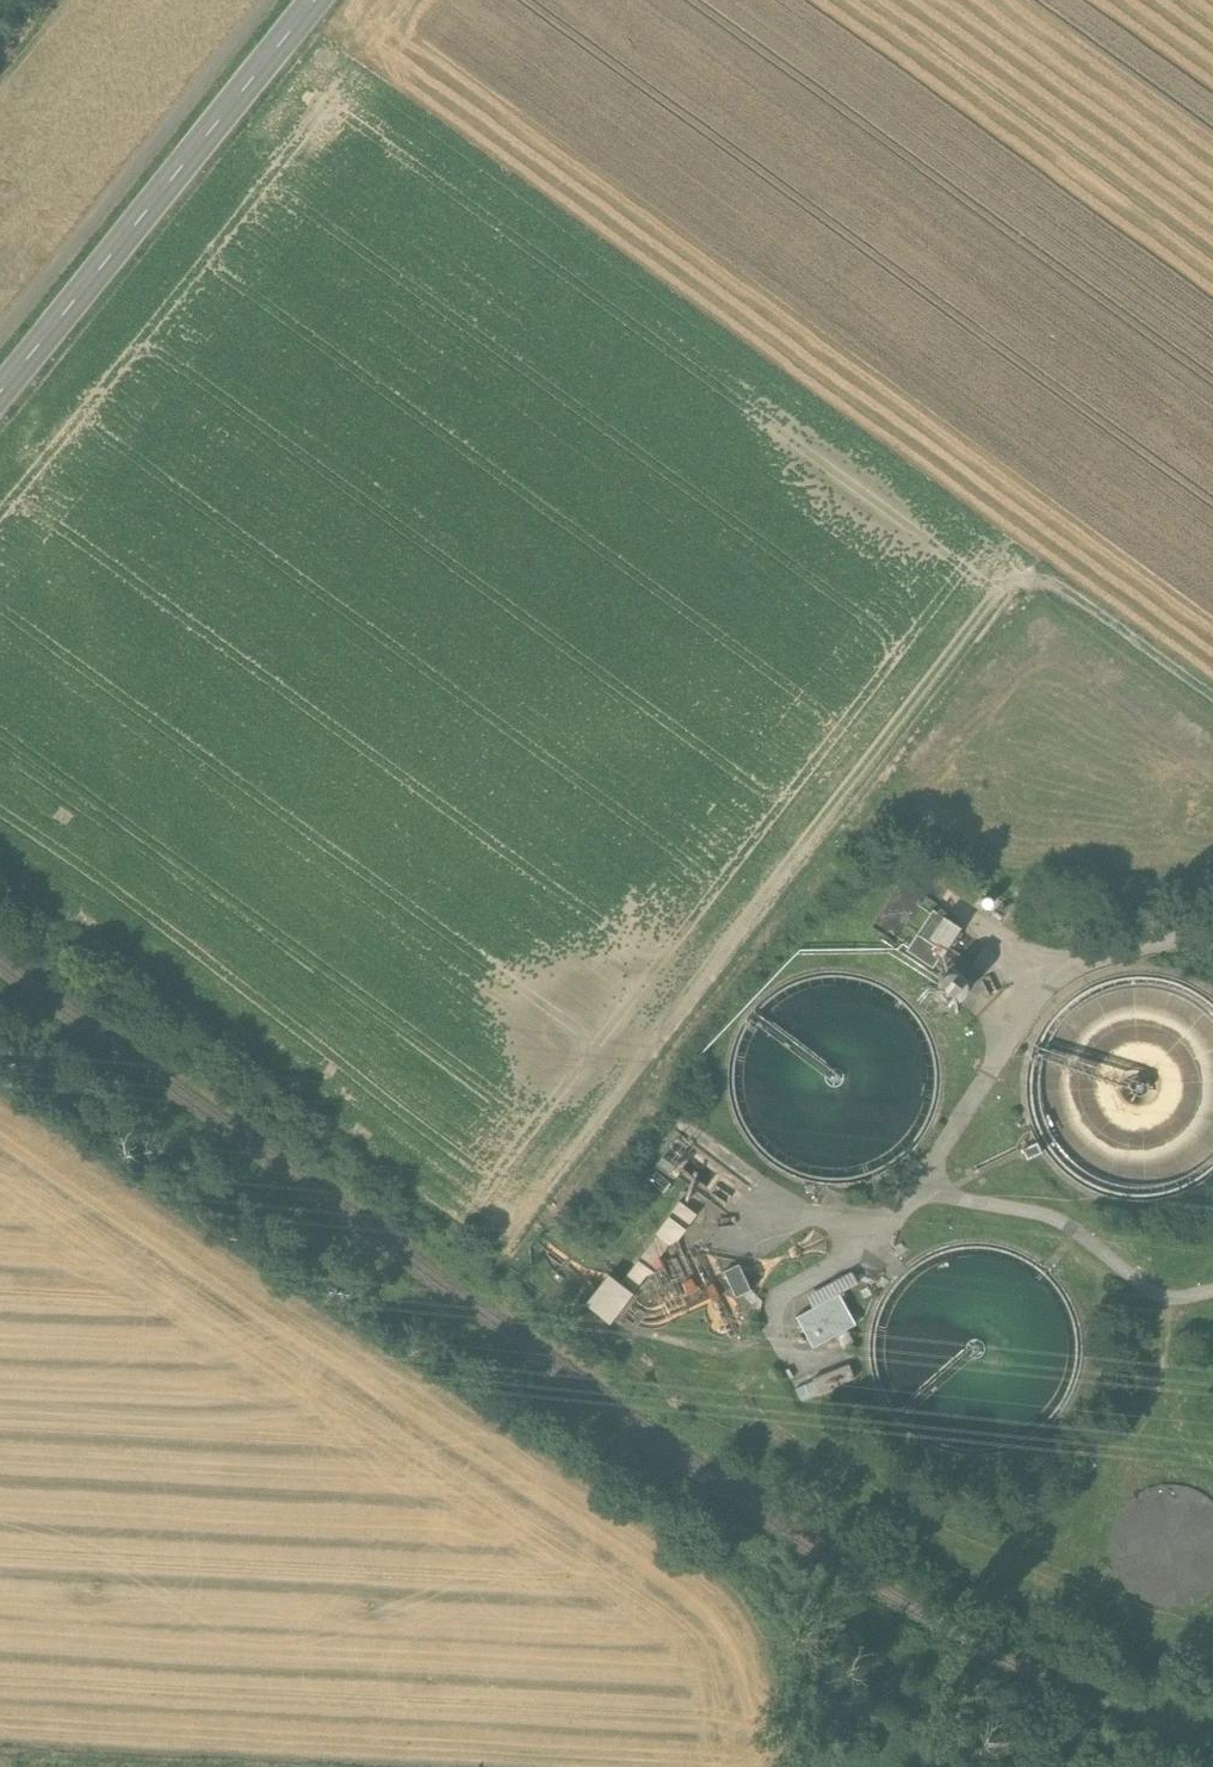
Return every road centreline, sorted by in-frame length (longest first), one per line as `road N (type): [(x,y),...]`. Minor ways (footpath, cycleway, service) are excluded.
road 1 (secondary): [(0,396),(313,0)]

